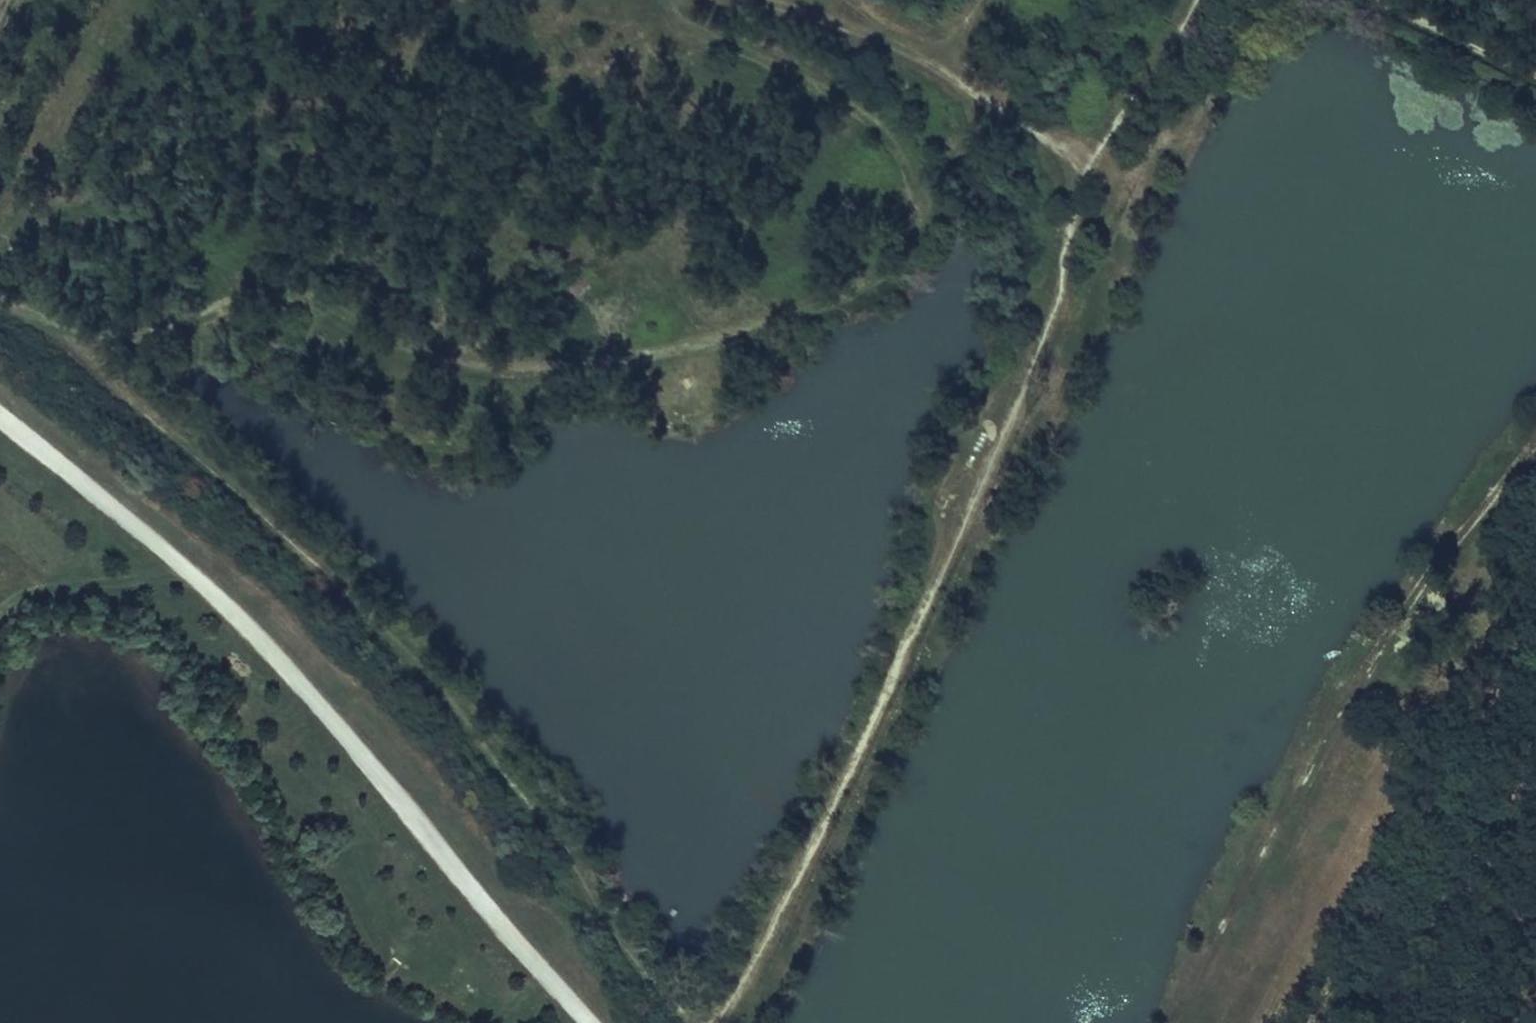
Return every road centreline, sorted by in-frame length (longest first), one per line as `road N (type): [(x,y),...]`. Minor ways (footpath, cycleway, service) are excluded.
road 1 (track): [(720,1022),(885,694),(1014,409),(1062,270),(1078,203),(1071,153),(961,83),(968,25),(982,0)]
road 2 (track): [(0,419),(290,662),(589,1022)]
road 3 (track): [(961,83),(793,9),(754,0)]

